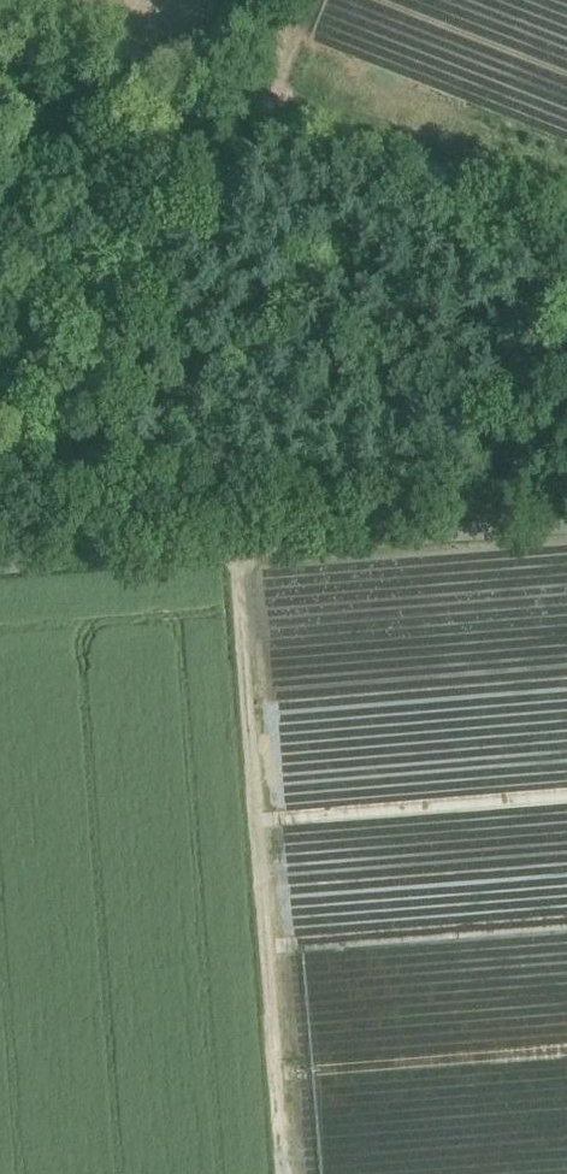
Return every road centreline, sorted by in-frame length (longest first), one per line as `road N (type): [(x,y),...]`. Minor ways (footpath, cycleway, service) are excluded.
road 1 (residential): [(287,1173),(241,549)]
road 2 (unclassified): [(566,224),(0,2)]
road 3 (unclassified): [(241,549),(566,523)]
road 4 (unclassified): [(0,568),(241,549)]

